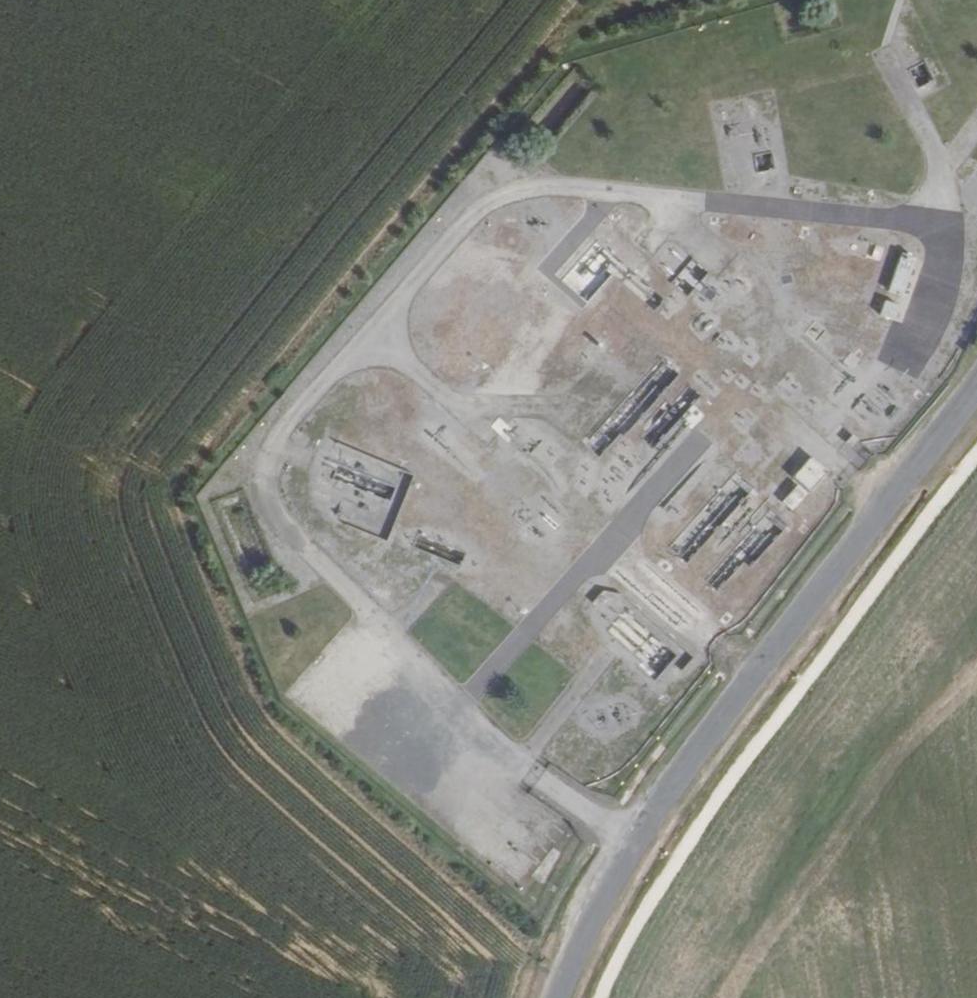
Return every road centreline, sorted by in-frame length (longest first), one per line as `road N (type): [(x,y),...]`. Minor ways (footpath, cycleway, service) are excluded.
road 1 (unclassified): [(557,997),(661,812),(976,399)]

